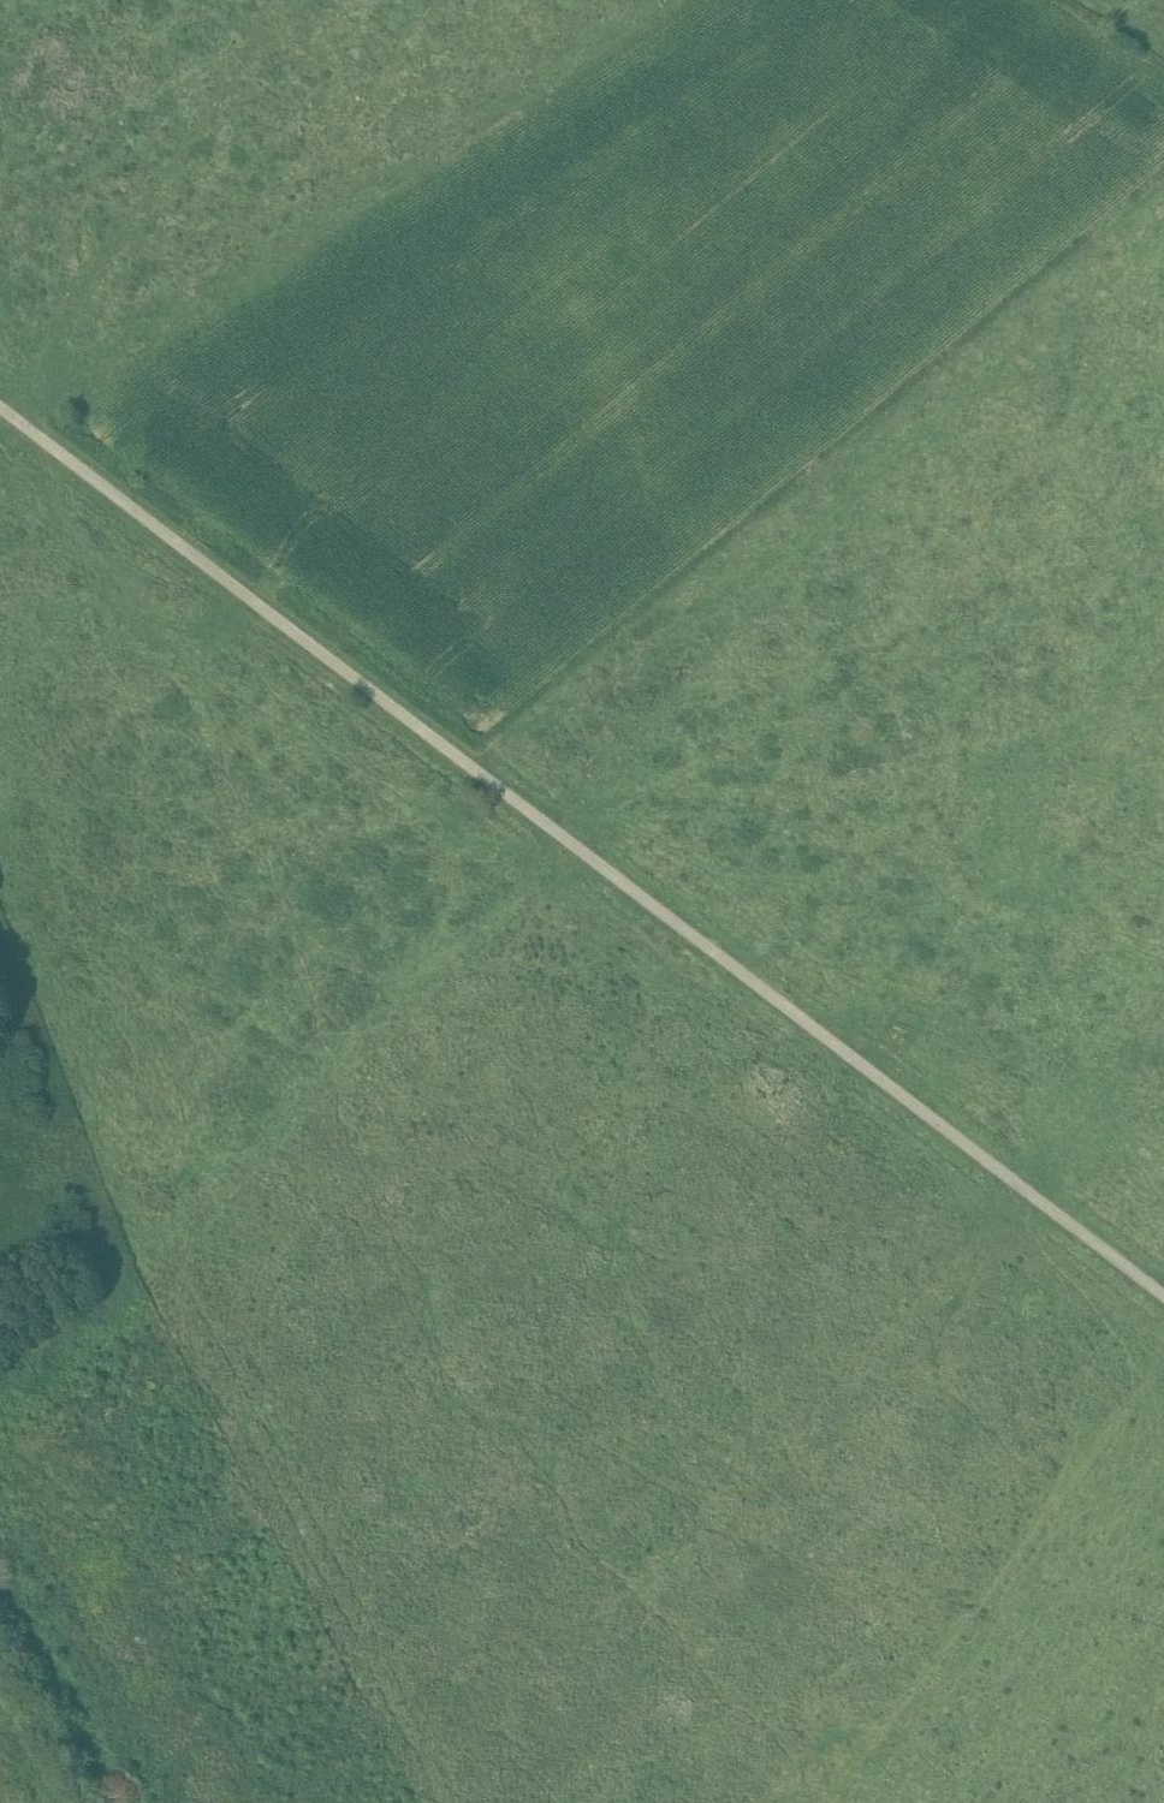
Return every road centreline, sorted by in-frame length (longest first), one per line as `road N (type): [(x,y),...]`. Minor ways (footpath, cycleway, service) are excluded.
road 1 (unclassified): [(1163,1296),(0,406)]

